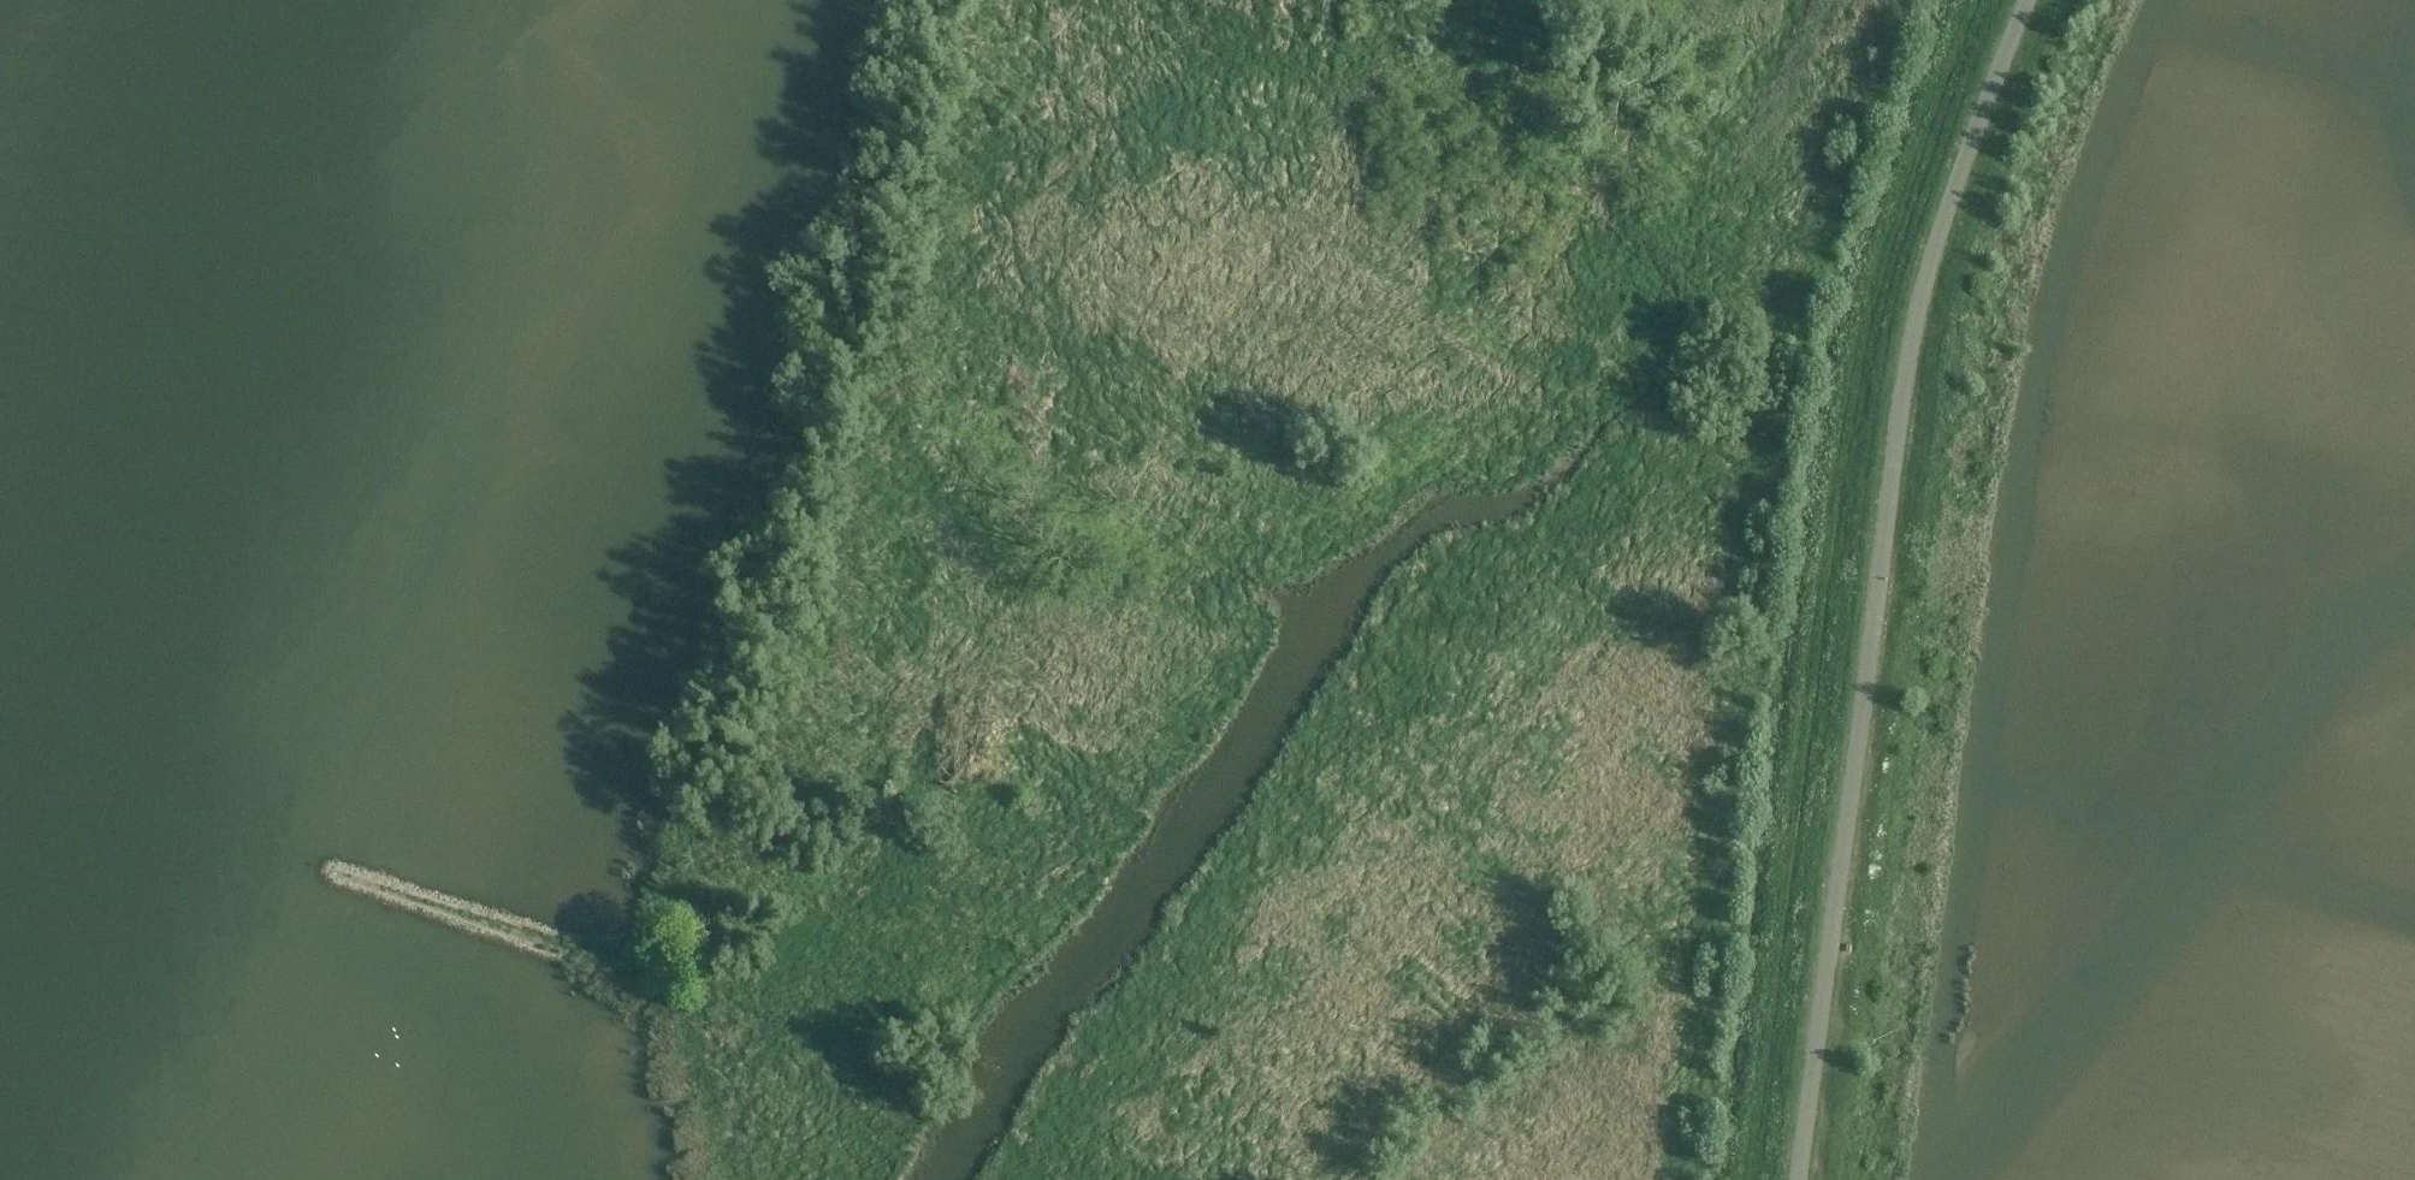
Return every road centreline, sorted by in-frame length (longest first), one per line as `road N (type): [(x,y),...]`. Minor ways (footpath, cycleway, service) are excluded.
road 1 (unclassified): [(2029,0),(1955,190),(1912,337),(1799,1179)]

